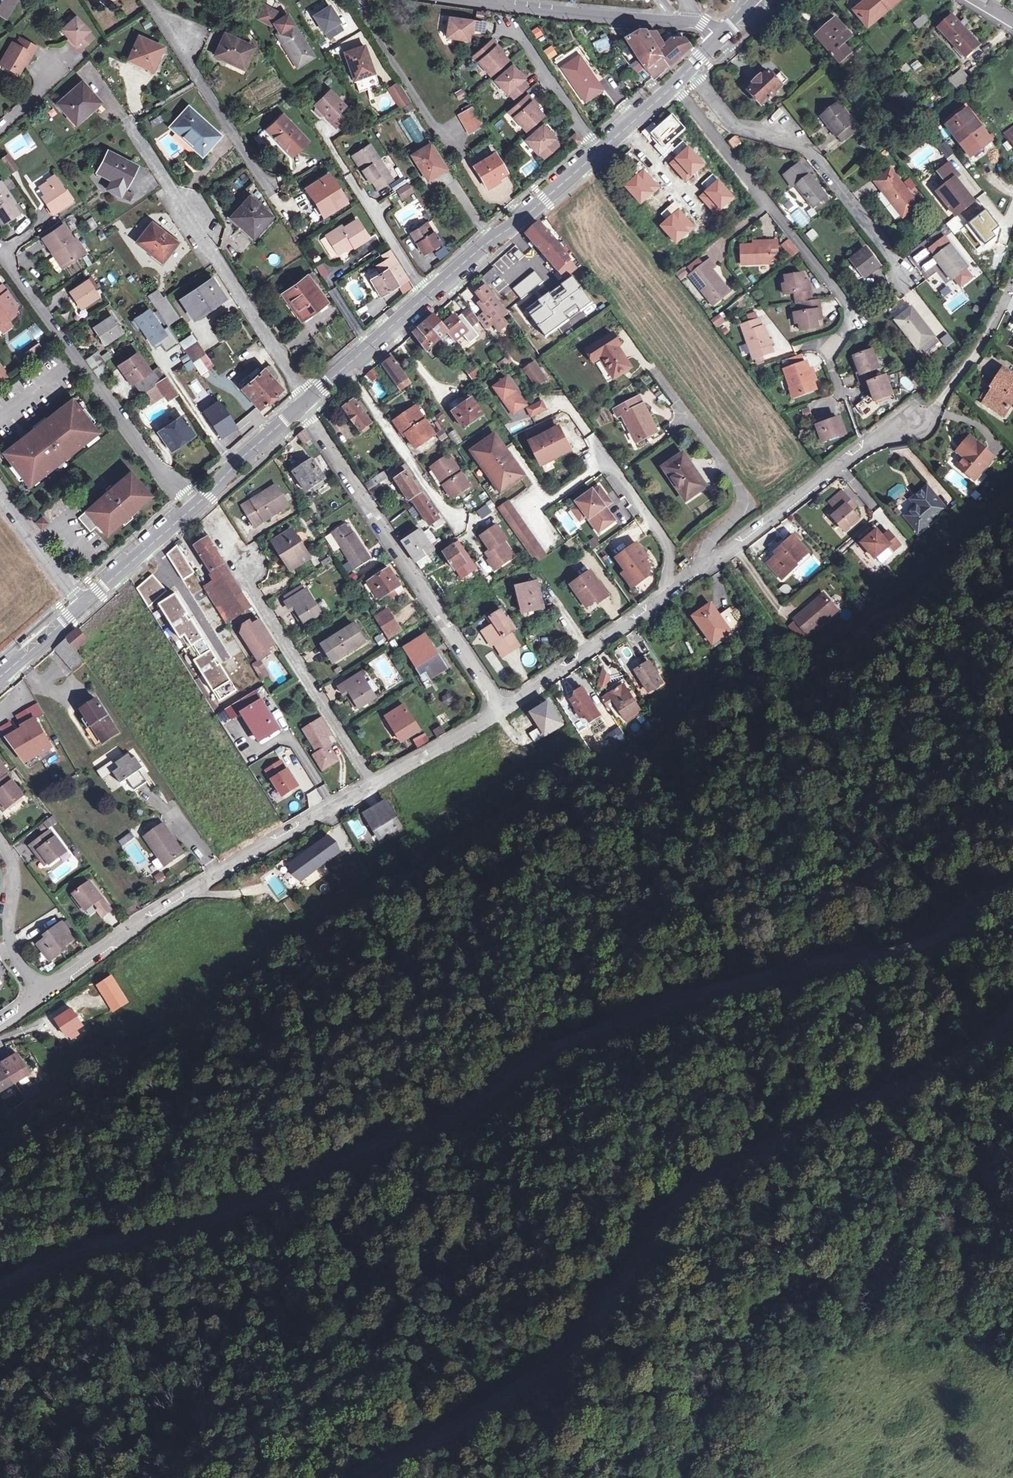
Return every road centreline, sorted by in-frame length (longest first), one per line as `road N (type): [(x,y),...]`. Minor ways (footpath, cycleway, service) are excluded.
road 1 (secondary): [(1012,888),(930,941),(635,1017),(527,1065),(441,1126),(225,1213),(78,1251),(0,1287)]
road 2 (secondary): [(368,1477),(556,1362),(675,1210),(718,1172),(925,1079),(1012,1016)]
road 3 (residential): [(706,567),(895,426),(927,419),(977,352),(1010,286)]
road 4 (secondary): [(307,400),(599,151)]
road 5 (residential): [(841,395),(829,349),(851,311),(675,84)]
road 6 (residential): [(296,410),(336,455),(502,705)]
road 7 (residential): [(125,121),(307,400)]
road 8 (residential): [(2,252),(156,471),(193,506)]
road 9 (residential): [(900,273),(811,150),(731,123),(690,69)]
road 10 (residential): [(41,998),(274,841)]
road 11 (residential): [(236,557),(370,783)]
road 12 (residential): [(477,3),(706,27),(723,36)]
road 13 (residential): [(654,369),(744,497),(705,543),(706,567)]
road 14 (residential): [(502,705),(691,579)]
road 15 (residential): [(271,189),(152,0)]
road 16 (residential): [(0,843),(12,873),(4,940),(41,998)]
road 17 (residential): [(596,444),(691,579)]
road 18 (residential): [(502,30),(520,34),(599,151)]
road 19 (residential): [(370,783),(502,705)]
road 20 (secondary): [(80,607),(193,506)]
road 21 (residential): [(274,841),(198,719)]
road 22 (secondary): [(193,506),(296,410)]
road 23 (residential): [(0,498),(80,607)]

